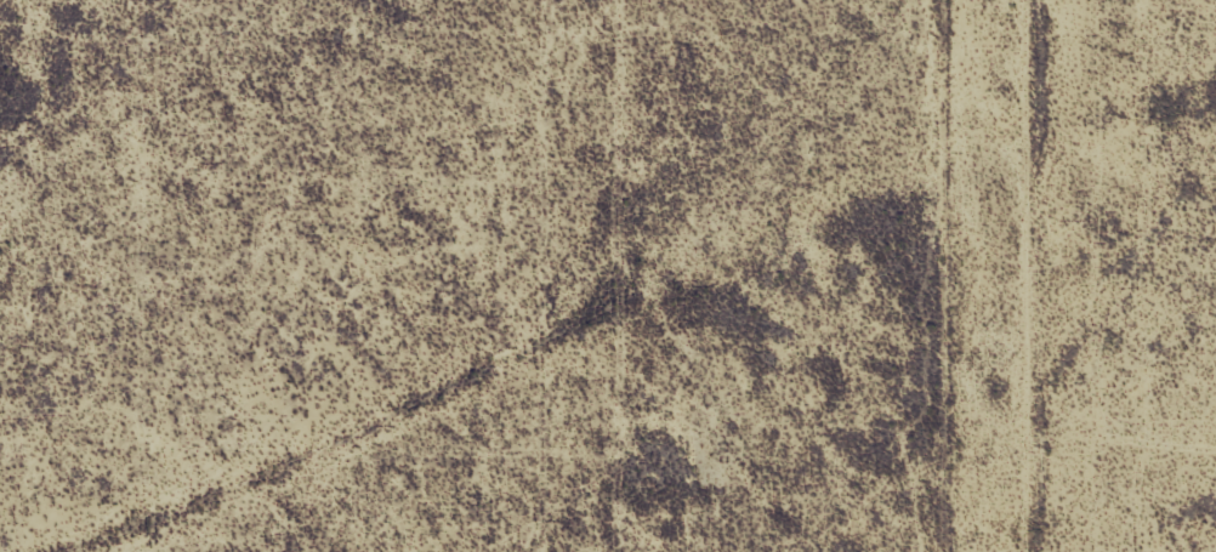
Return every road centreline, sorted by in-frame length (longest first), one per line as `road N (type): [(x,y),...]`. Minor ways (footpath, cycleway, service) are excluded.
road 1 (track): [(976,0),(977,551)]

